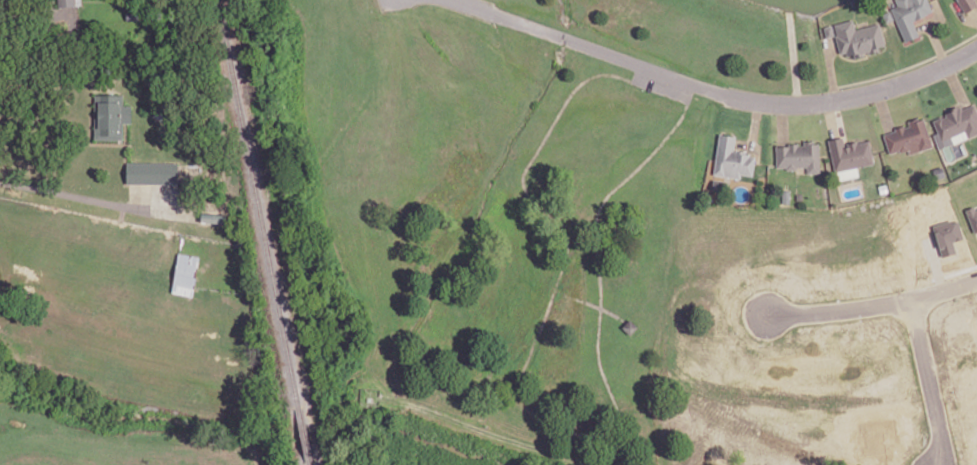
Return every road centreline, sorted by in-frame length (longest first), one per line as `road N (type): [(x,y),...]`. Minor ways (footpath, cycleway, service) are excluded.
road 1 (residential): [(460,0),(720,93)]
road 2 (residential): [(720,93),(782,103),(851,98),(976,48)]
road 3 (residential): [(976,277),(908,302),(760,312)]
road 4 (residential): [(908,302),(935,450),(928,464)]

